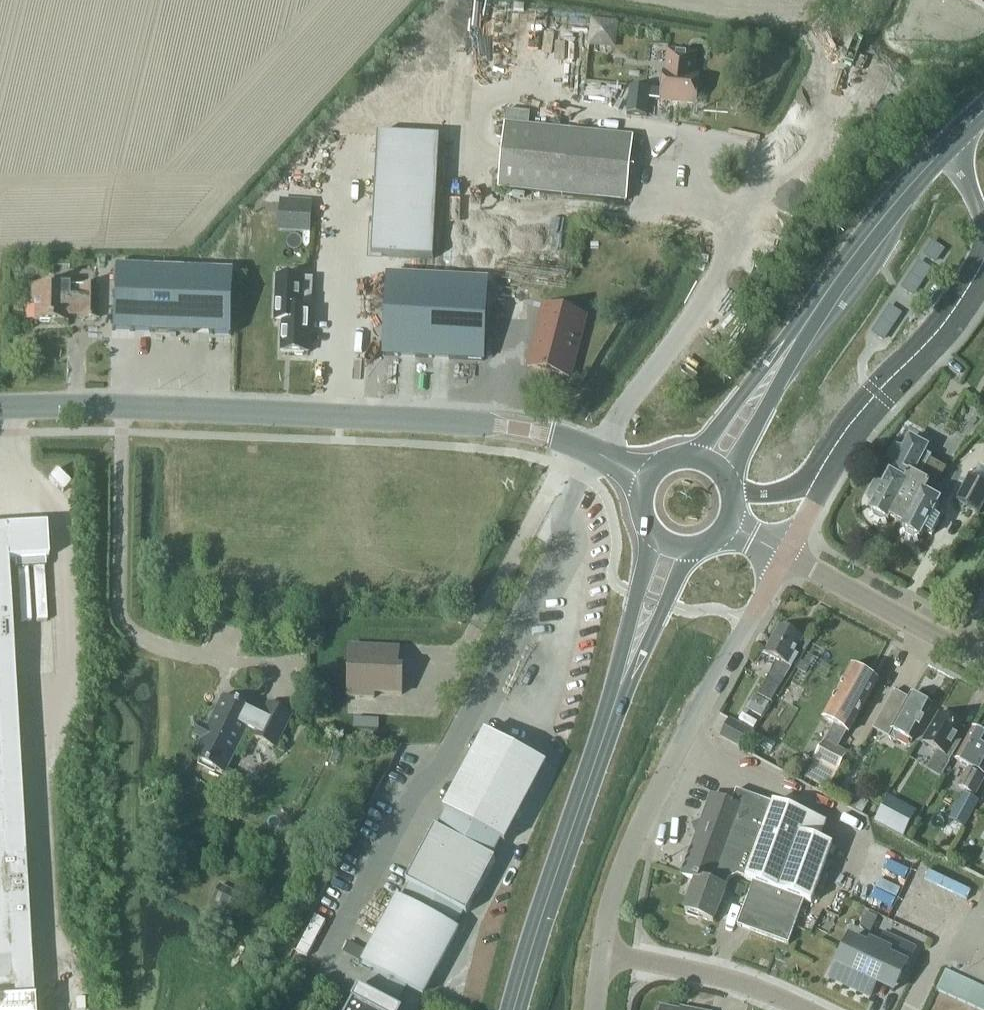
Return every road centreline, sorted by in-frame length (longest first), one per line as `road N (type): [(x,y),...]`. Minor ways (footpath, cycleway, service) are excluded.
road 1 (secondary): [(0,408),(462,422),(521,430),(620,465)]
road 2 (residential): [(601,955),(613,891),(636,834),(785,555)]
road 3 (primary): [(512,1009),(628,669)]
road 4 (unclassified): [(785,555),(849,448),(956,327),(983,283)]
road 5 (primary): [(793,346),(910,185),(983,112)]
road 6 (tertiary): [(983,662),(785,555)]
road 7 (residential): [(805,1009),(717,976),(601,955)]
road 8 (primary): [(727,484),(784,379),(793,346)]
road 9 (primary): [(793,346),(765,365),(695,460)]
road 10 (primary): [(653,536),(626,634),(628,669)]
road 11 (primary): [(628,669),(650,642),(690,550)]

